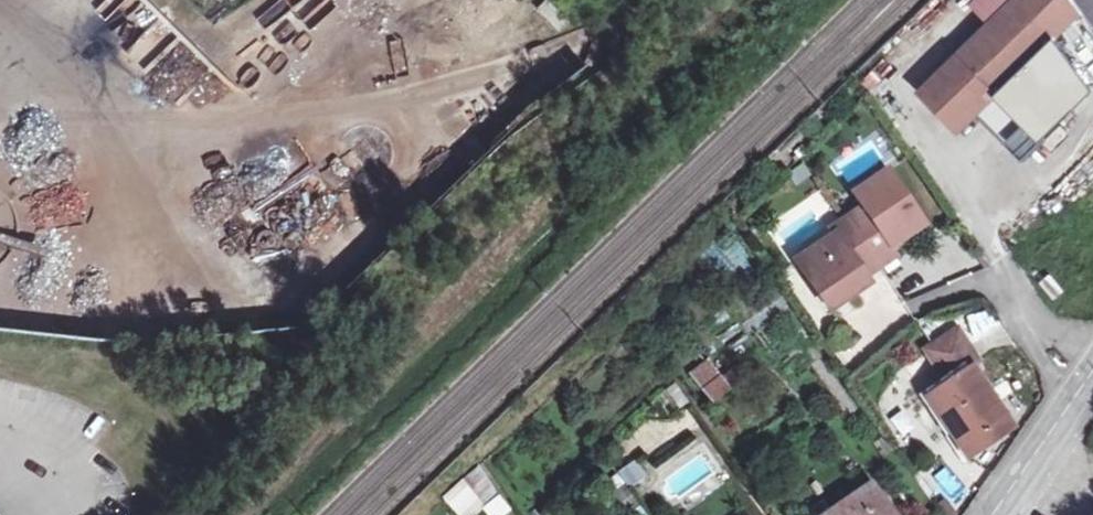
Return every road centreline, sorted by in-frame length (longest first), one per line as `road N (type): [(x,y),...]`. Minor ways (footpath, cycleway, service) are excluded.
road 1 (tertiary): [(1092,370),(992,514)]

